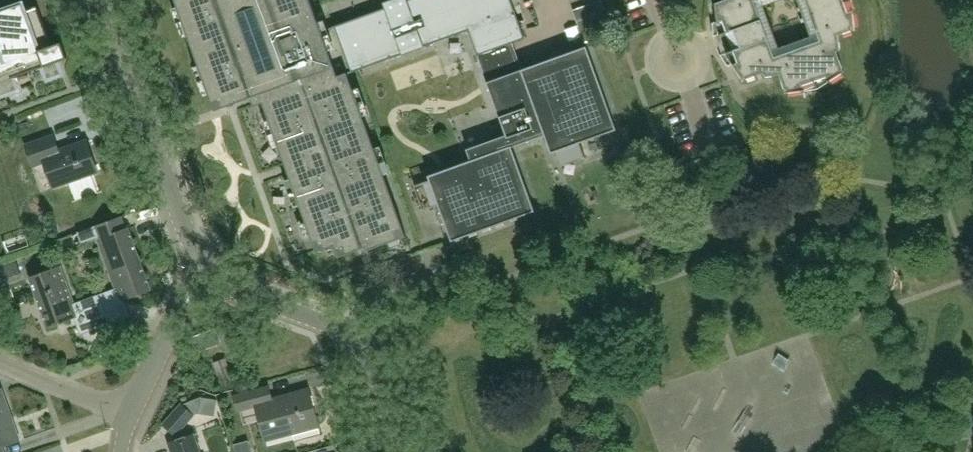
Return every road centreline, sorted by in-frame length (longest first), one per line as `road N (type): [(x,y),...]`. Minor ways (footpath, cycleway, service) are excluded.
road 1 (tertiary): [(210,271),(188,236),(106,0)]
road 2 (tertiary): [(405,451),(371,361),(344,333),(229,287),(210,271)]
road 3 (residential): [(127,417),(189,296),(210,271)]
road 4 (residential): [(0,365),(127,417)]

